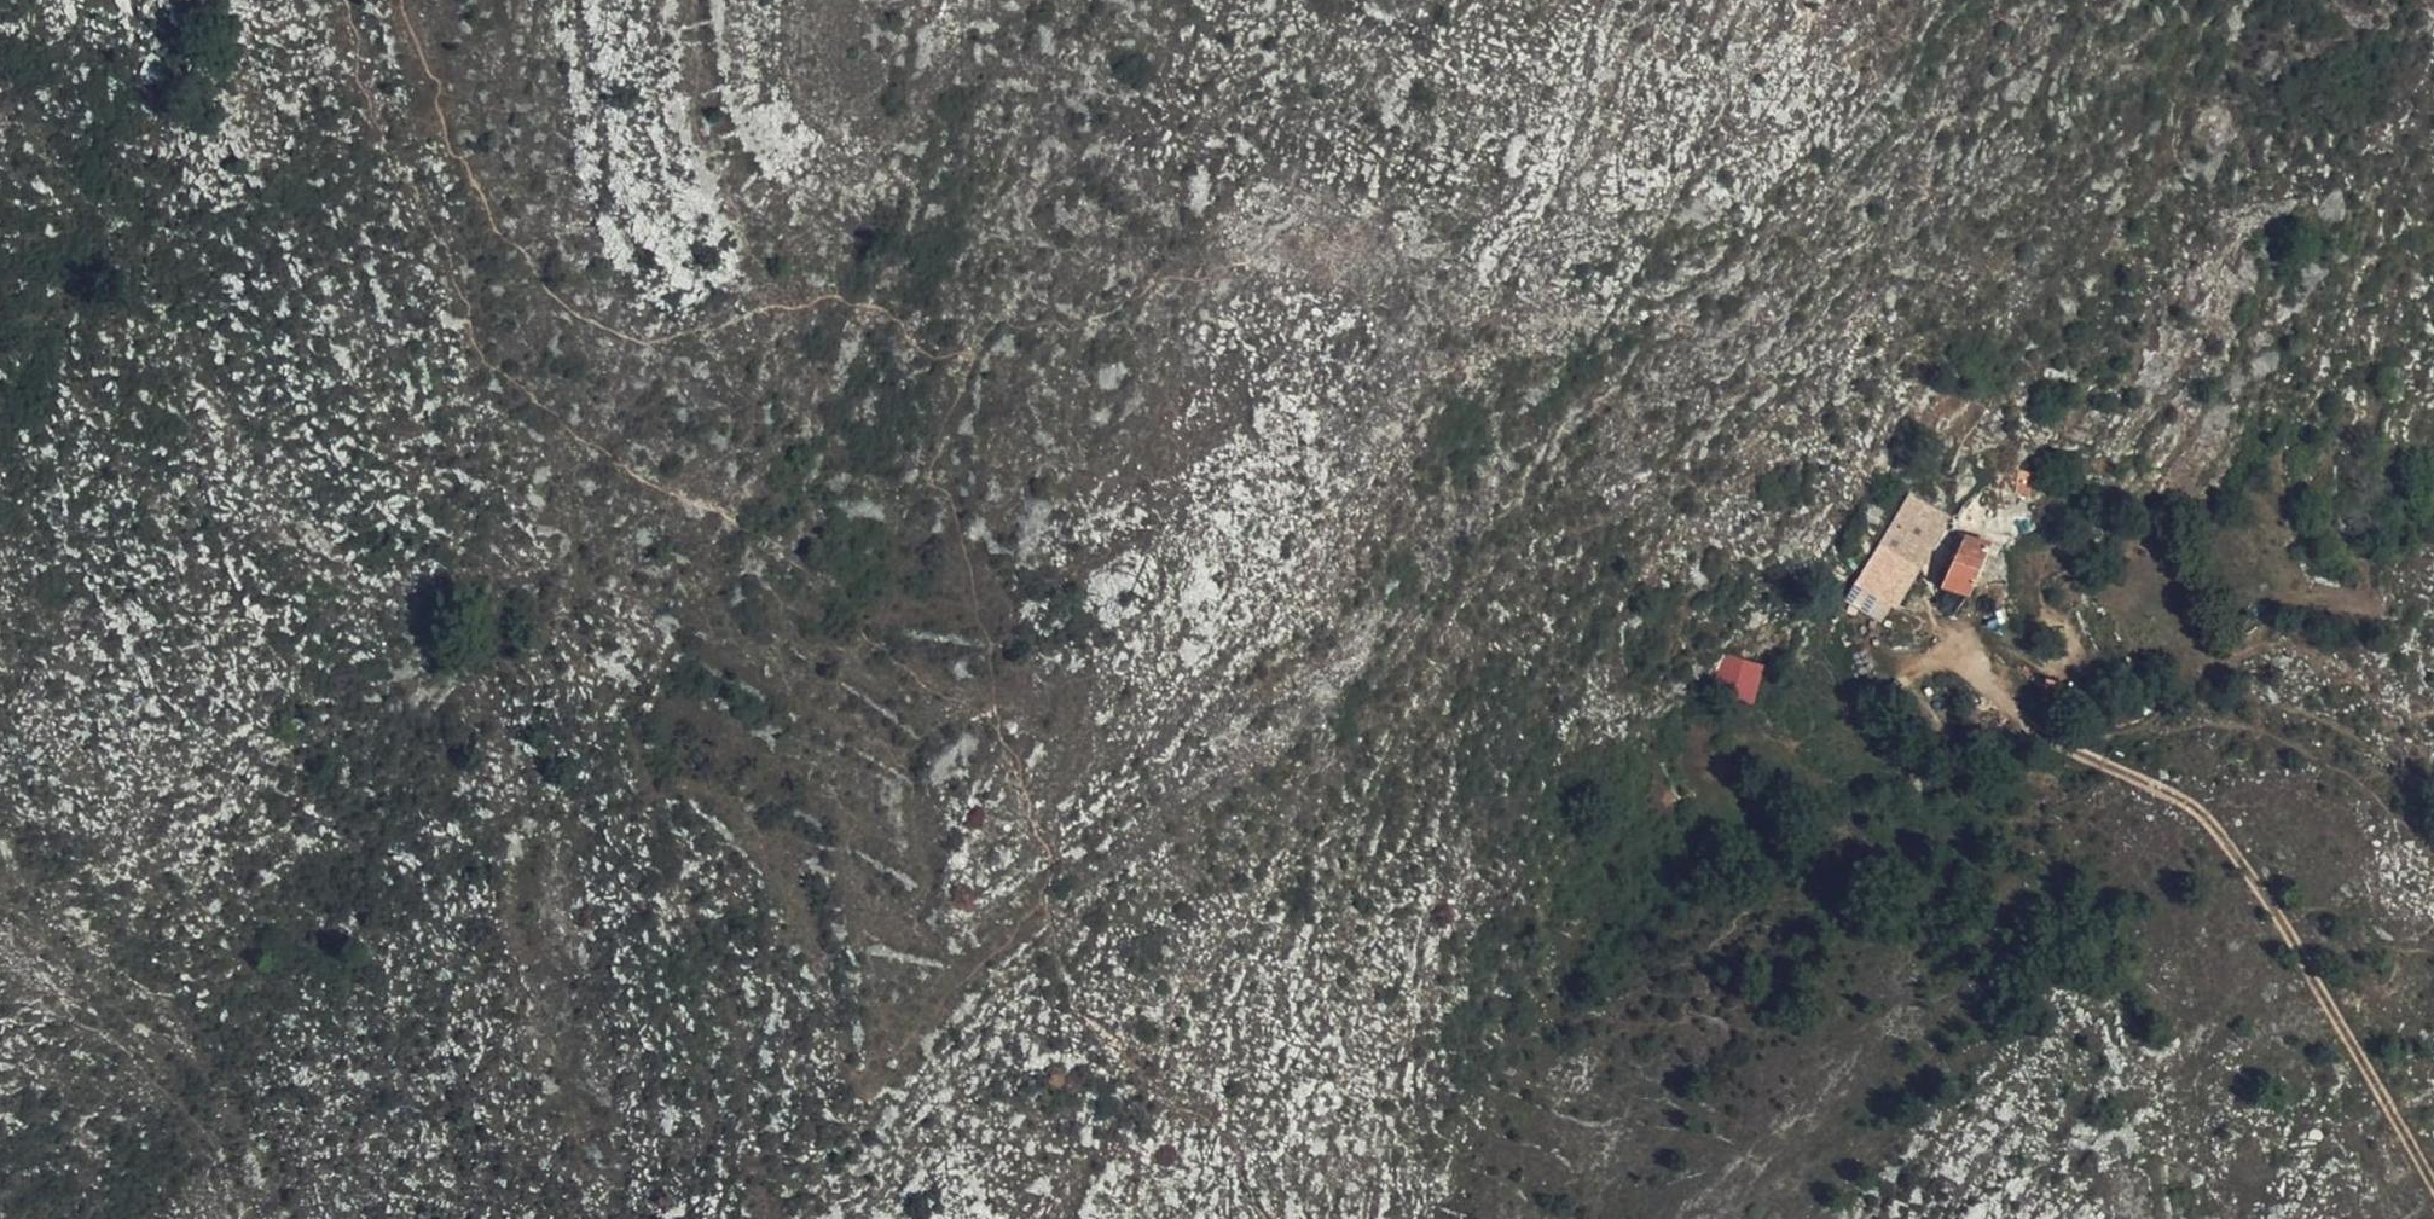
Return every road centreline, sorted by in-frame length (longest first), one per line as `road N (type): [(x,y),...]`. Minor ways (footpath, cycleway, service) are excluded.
road 1 (track): [(2035,730),(2209,822),(2301,951),(2433,1179)]

